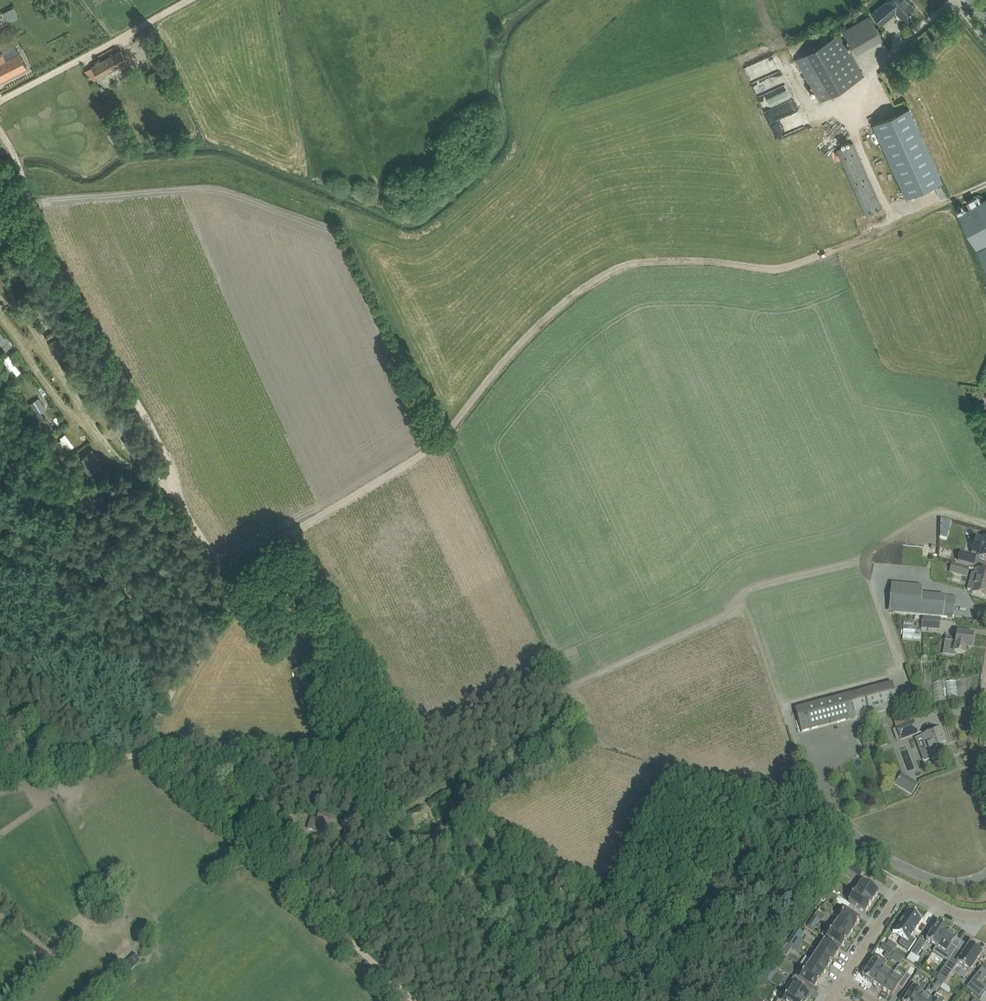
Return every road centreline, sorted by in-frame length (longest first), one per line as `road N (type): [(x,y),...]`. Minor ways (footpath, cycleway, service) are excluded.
road 1 (track): [(229,574),(445,435),(481,387),(607,272),(654,260),(801,261),(985,184)]
road 2 (track): [(0,127),(67,286),(163,446),(173,500),(229,574),(224,606),(140,748)]
road 3 (track): [(416,1000),(297,895),(255,843),(140,748)]
road 4 (track): [(189,0),(0,99)]
road 5 (residential): [(844,978),(906,892),(951,911),(985,914)]
road 6 (track): [(140,748),(0,778)]

